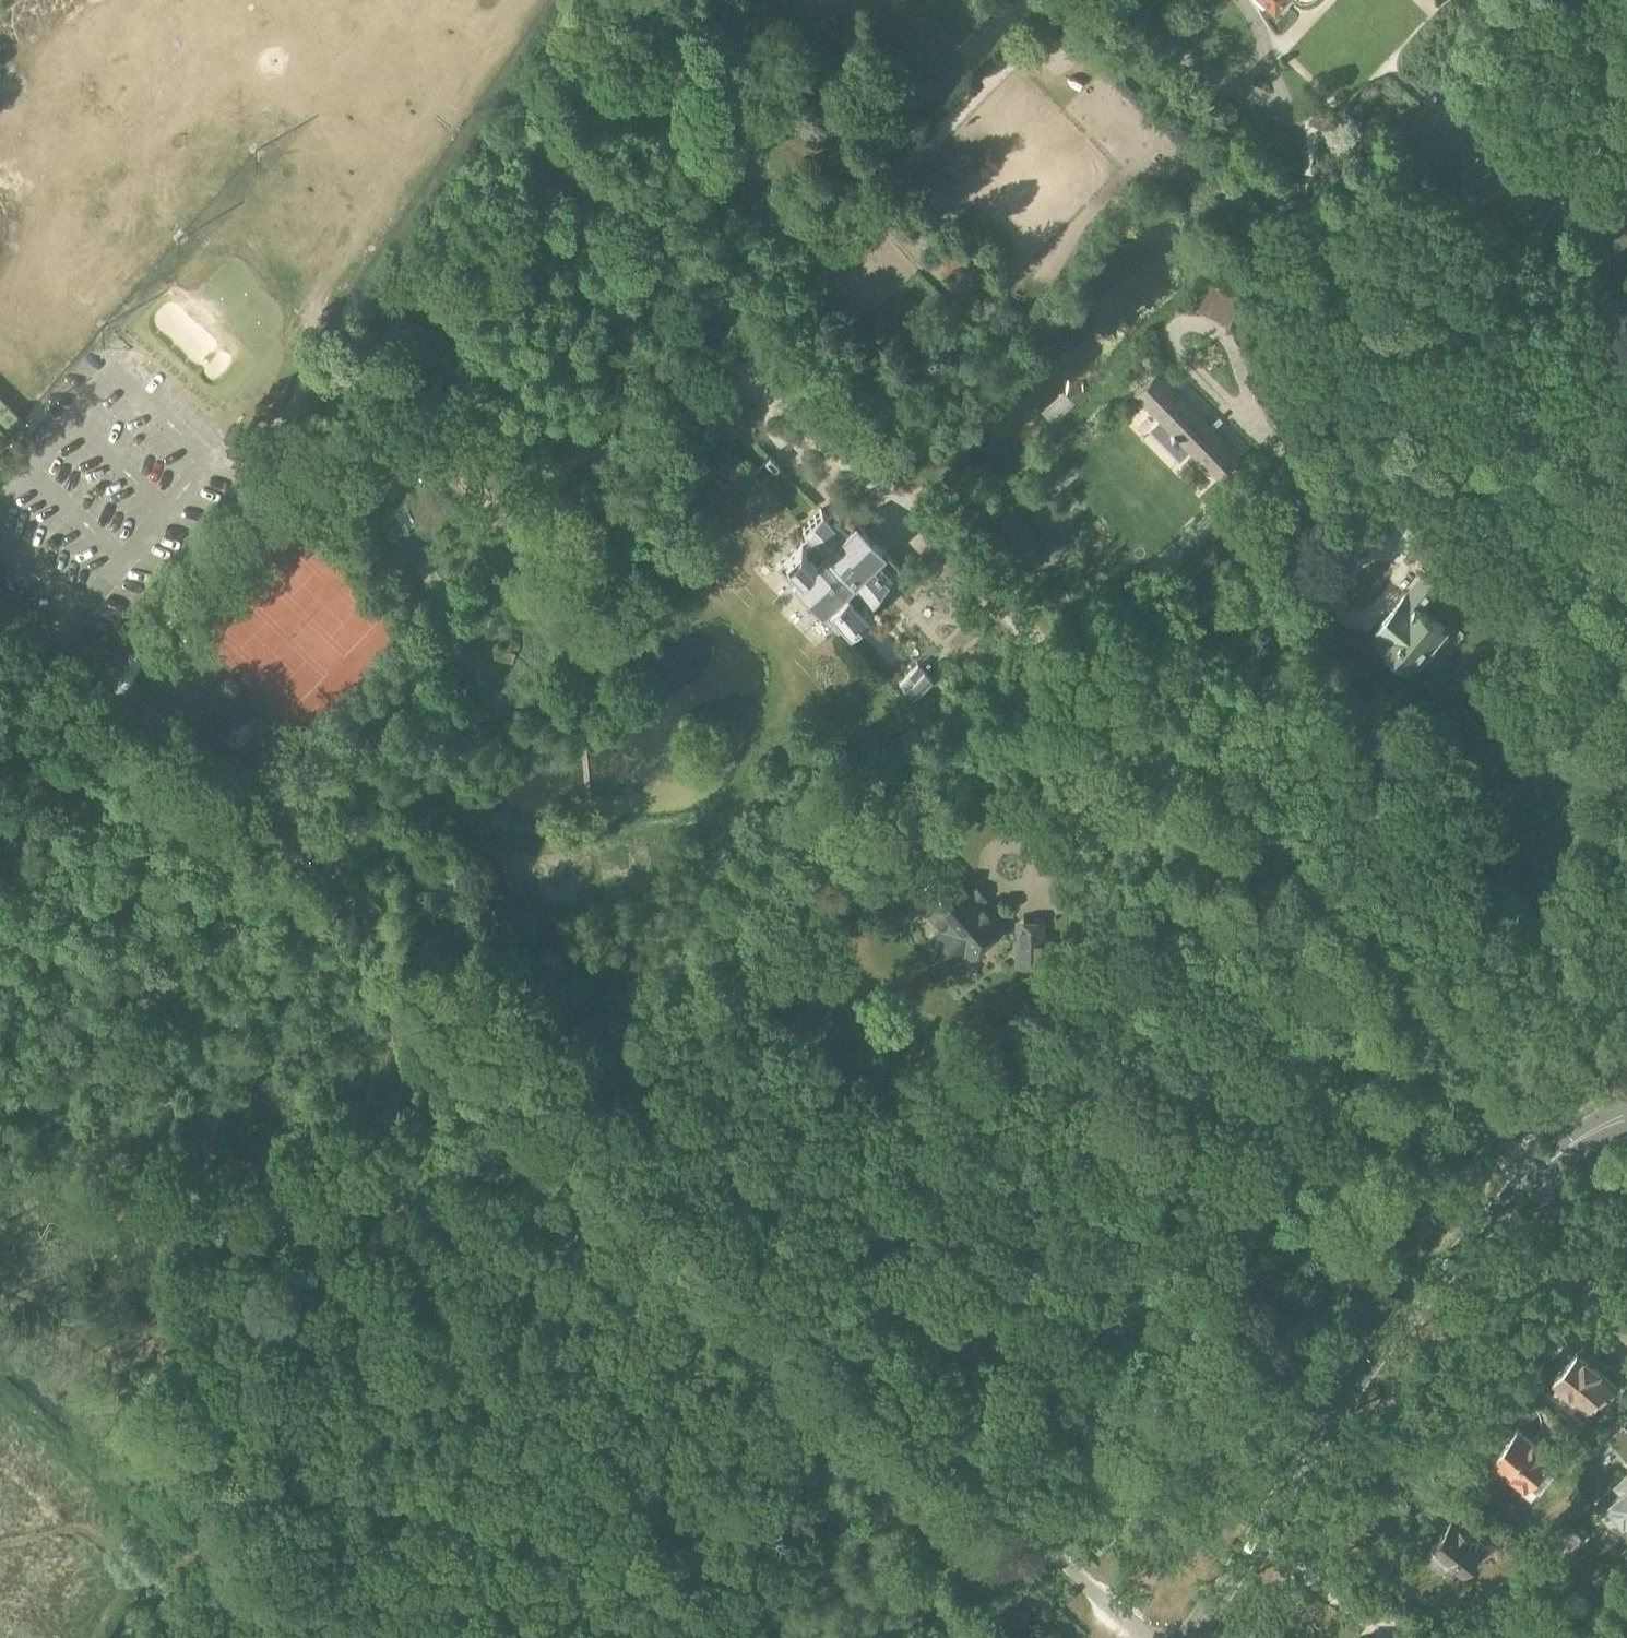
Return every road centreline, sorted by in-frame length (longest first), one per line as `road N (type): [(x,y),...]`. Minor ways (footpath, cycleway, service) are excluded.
road 1 (residential): [(1531,1177),(1068,678)]
road 2 (tertiary): [(1531,1177),(1365,1368),(1187,1637)]
road 3 (residential): [(1531,1177),(1626,1273)]

